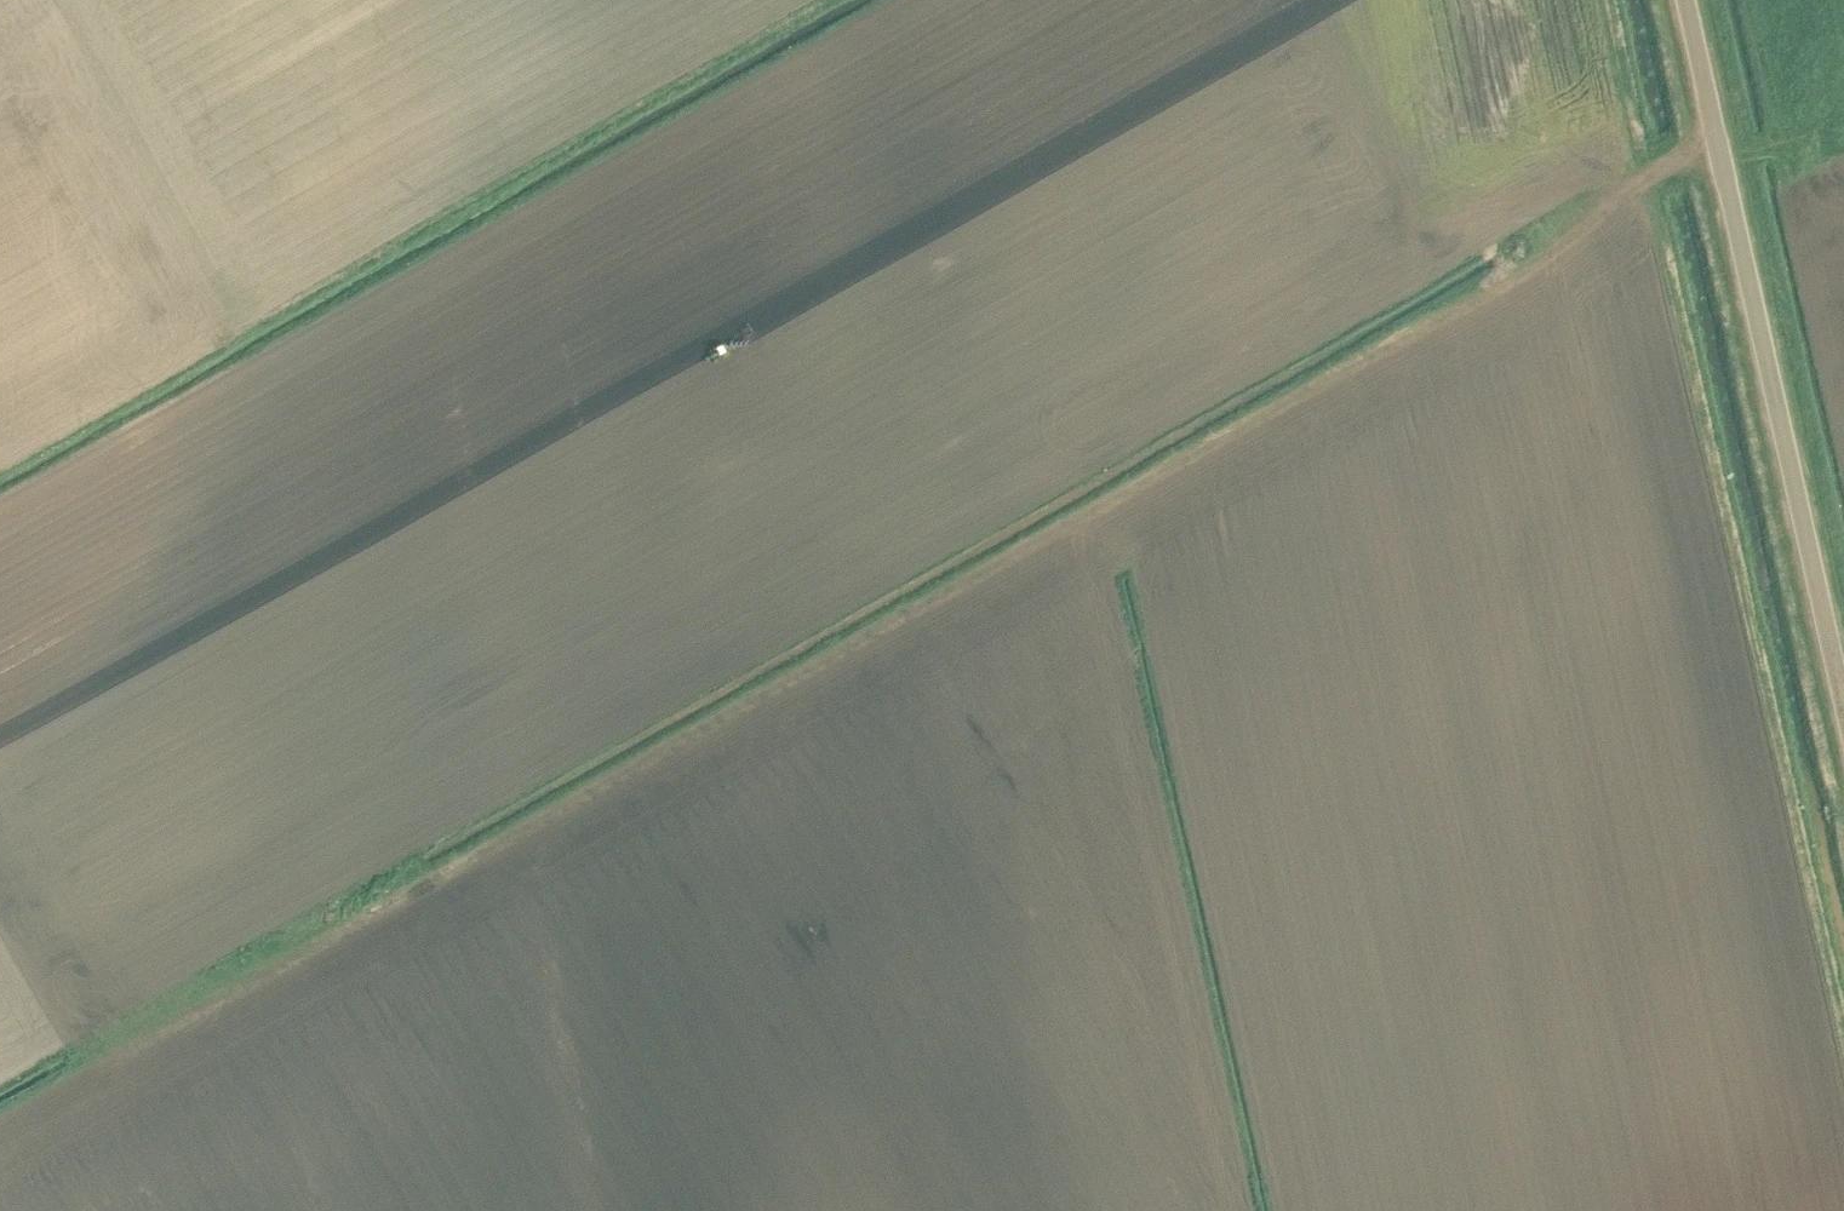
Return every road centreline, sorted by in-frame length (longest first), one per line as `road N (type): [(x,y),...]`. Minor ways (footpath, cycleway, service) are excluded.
road 1 (unclassified): [(1843,682),(1692,0)]

